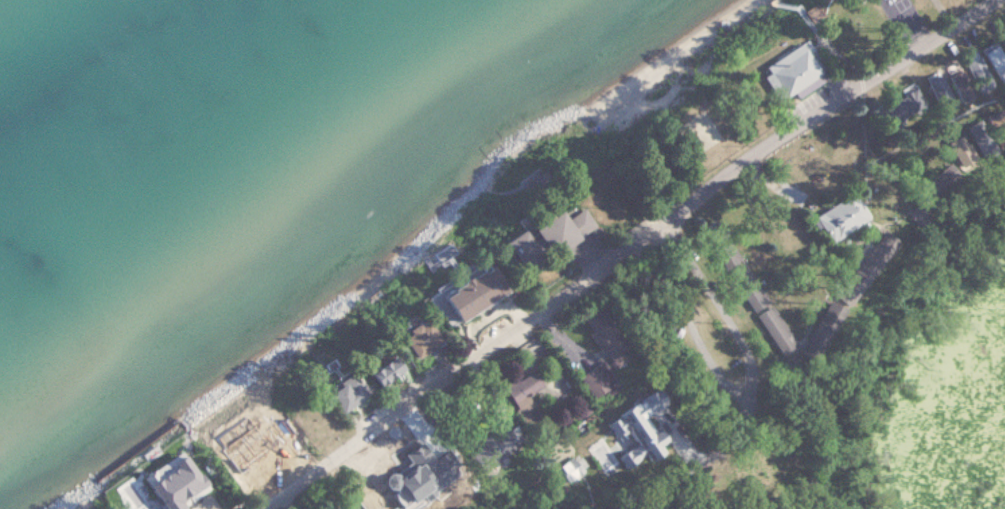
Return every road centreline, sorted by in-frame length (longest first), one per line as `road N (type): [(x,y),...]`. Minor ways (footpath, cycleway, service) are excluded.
road 1 (residential): [(278,508),(523,330),(795,114),(979,0)]

